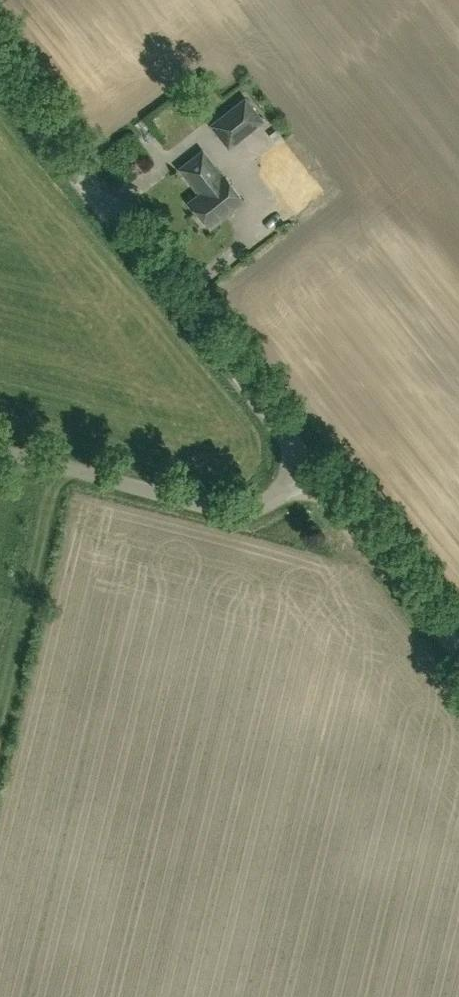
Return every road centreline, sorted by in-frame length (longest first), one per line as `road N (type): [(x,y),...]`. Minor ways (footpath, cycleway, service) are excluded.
road 1 (unclassified): [(314,470),(0,64)]
road 2 (unclassified): [(314,470),(265,502),(226,510),(0,452)]
road 3 (unclassified): [(458,654),(314,470)]

